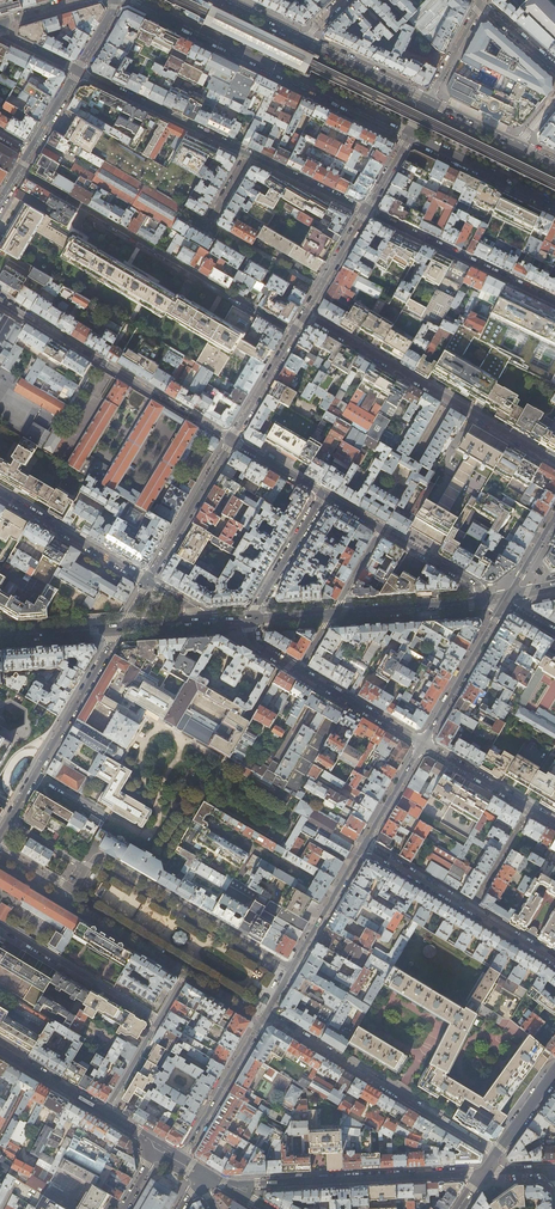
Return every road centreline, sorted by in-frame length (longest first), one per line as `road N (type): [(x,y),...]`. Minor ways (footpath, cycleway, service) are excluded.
road 1 (residential): [(366,209),(78,71)]
road 2 (residential): [(21,170),(295,332)]
road 3 (secondary): [(133,0),(410,135)]
road 4 (residential): [(0,299),(232,440)]
road 5 (residential): [(496,1154),(265,1015)]
road 6 (residential): [(291,969),(101,855),(88,870)]
road 7 (residential): [(482,1173),(253,1184)]
road 8 (residential): [(364,844),(554,964)]
road 9 (residential): [(554,303),(366,209)]
road 10 (residential): [(0,924),(158,1021)]
road 11 (residential): [(147,582),(0,495)]
road 12 (residential): [(508,597),(423,744)]
road 13 (residential): [(35,773),(121,628)]
road 14 (residential): [(304,315),(448,401)]
road 15 (residential): [(147,582),(232,440)]
road 16 (secondary): [(410,135),(554,205)]
road 17 (residential): [(260,1023),(181,1159)]
road 18 (secondary): [(332,614),(485,602)]
road 19 (residential): [(74,891),(70,908),(185,976)]
road 20 (residential): [(364,844),(291,969)]
road 21 (residential): [(423,744),(299,672)]
road 22 (residential): [(323,495),(252,619)]
road 23 (secondary): [(428,100),(305,39)]
road 24 (residential): [(381,529),(477,585),(485,602)]
road 25 (residential): [(531,808),(423,744)]
road 26 (residential): [(232,440),(295,332)]
road 27 (residential): [(448,401),(554,464)]
road 28 (residential): [(304,315),(366,209)]
road 29 (tertiary): [(0,1050),(105,1112)]
road 30 (secondary): [(0,636),(121,628)]

